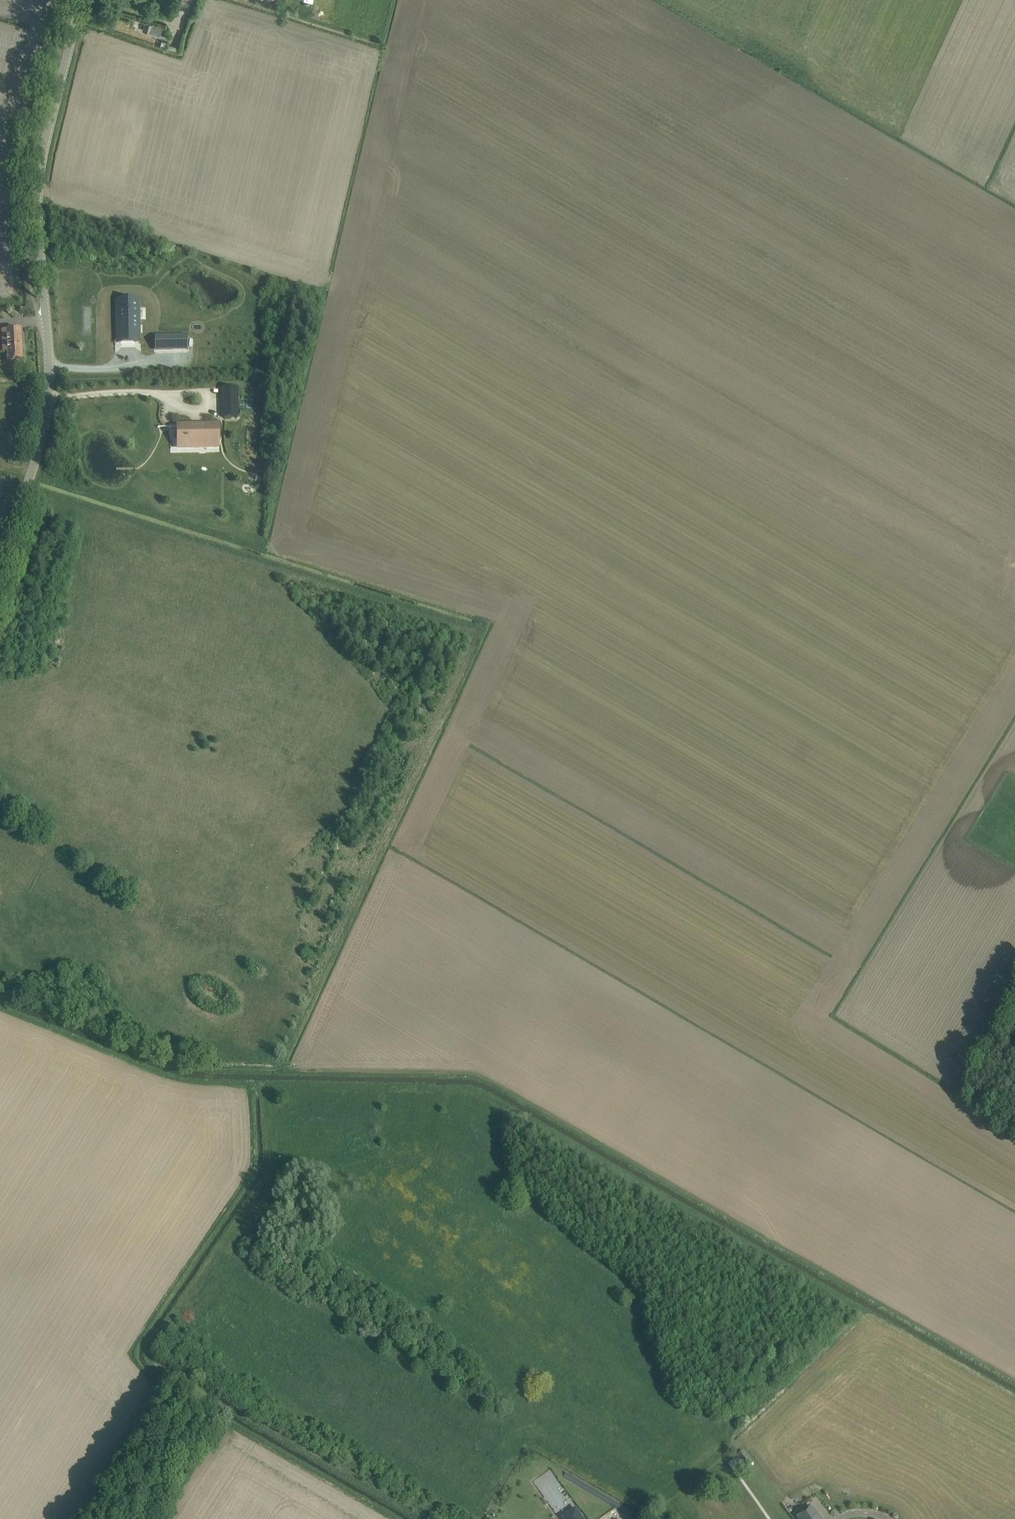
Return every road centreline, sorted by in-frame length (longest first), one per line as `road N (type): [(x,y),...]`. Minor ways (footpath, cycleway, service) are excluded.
road 1 (unclassified): [(0,565),(45,424),(38,202),(81,0)]

